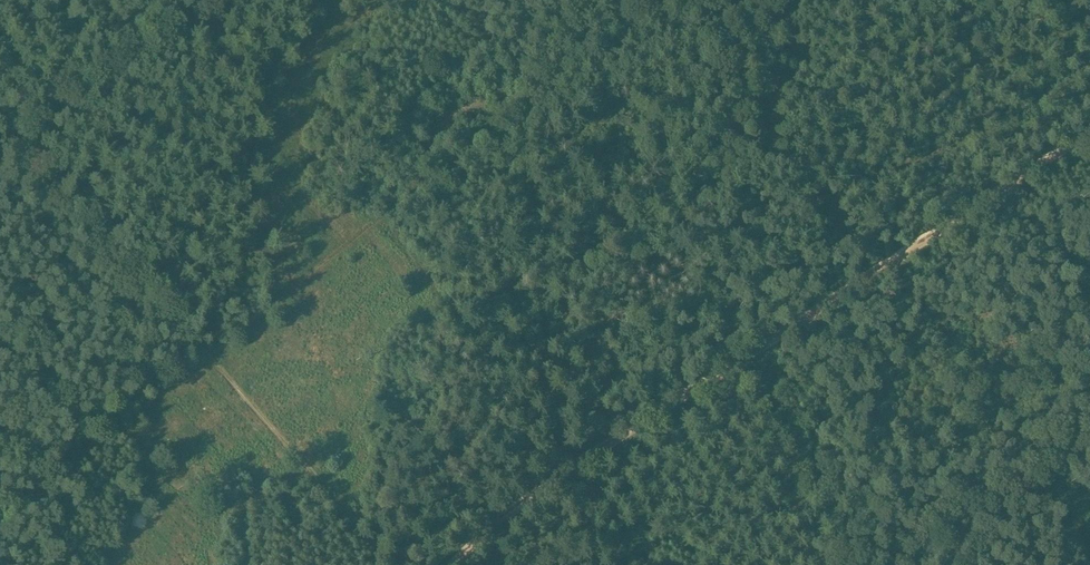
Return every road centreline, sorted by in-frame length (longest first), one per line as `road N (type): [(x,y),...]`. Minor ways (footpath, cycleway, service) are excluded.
road 1 (track): [(385,564),(10,127),(215,0)]
road 2 (track): [(454,564),(572,468),(1089,137)]
road 3 (track): [(860,564),(746,352)]

